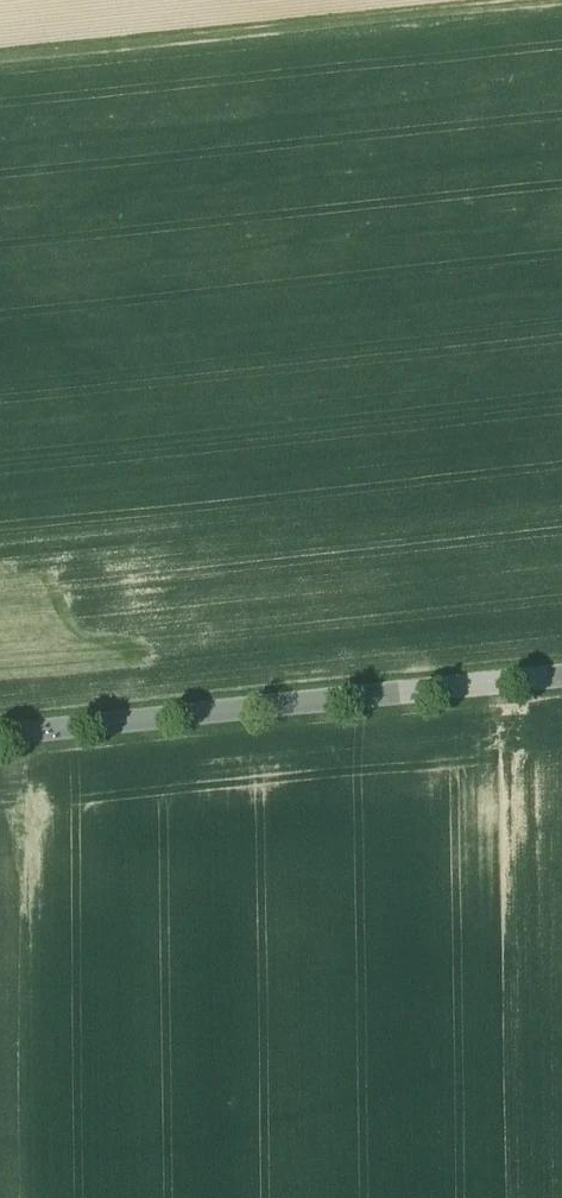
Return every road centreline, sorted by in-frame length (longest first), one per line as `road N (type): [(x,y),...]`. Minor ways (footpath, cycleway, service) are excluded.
road 1 (unclassified): [(561,679),(0,738)]
road 2 (track): [(0,56),(540,0)]

